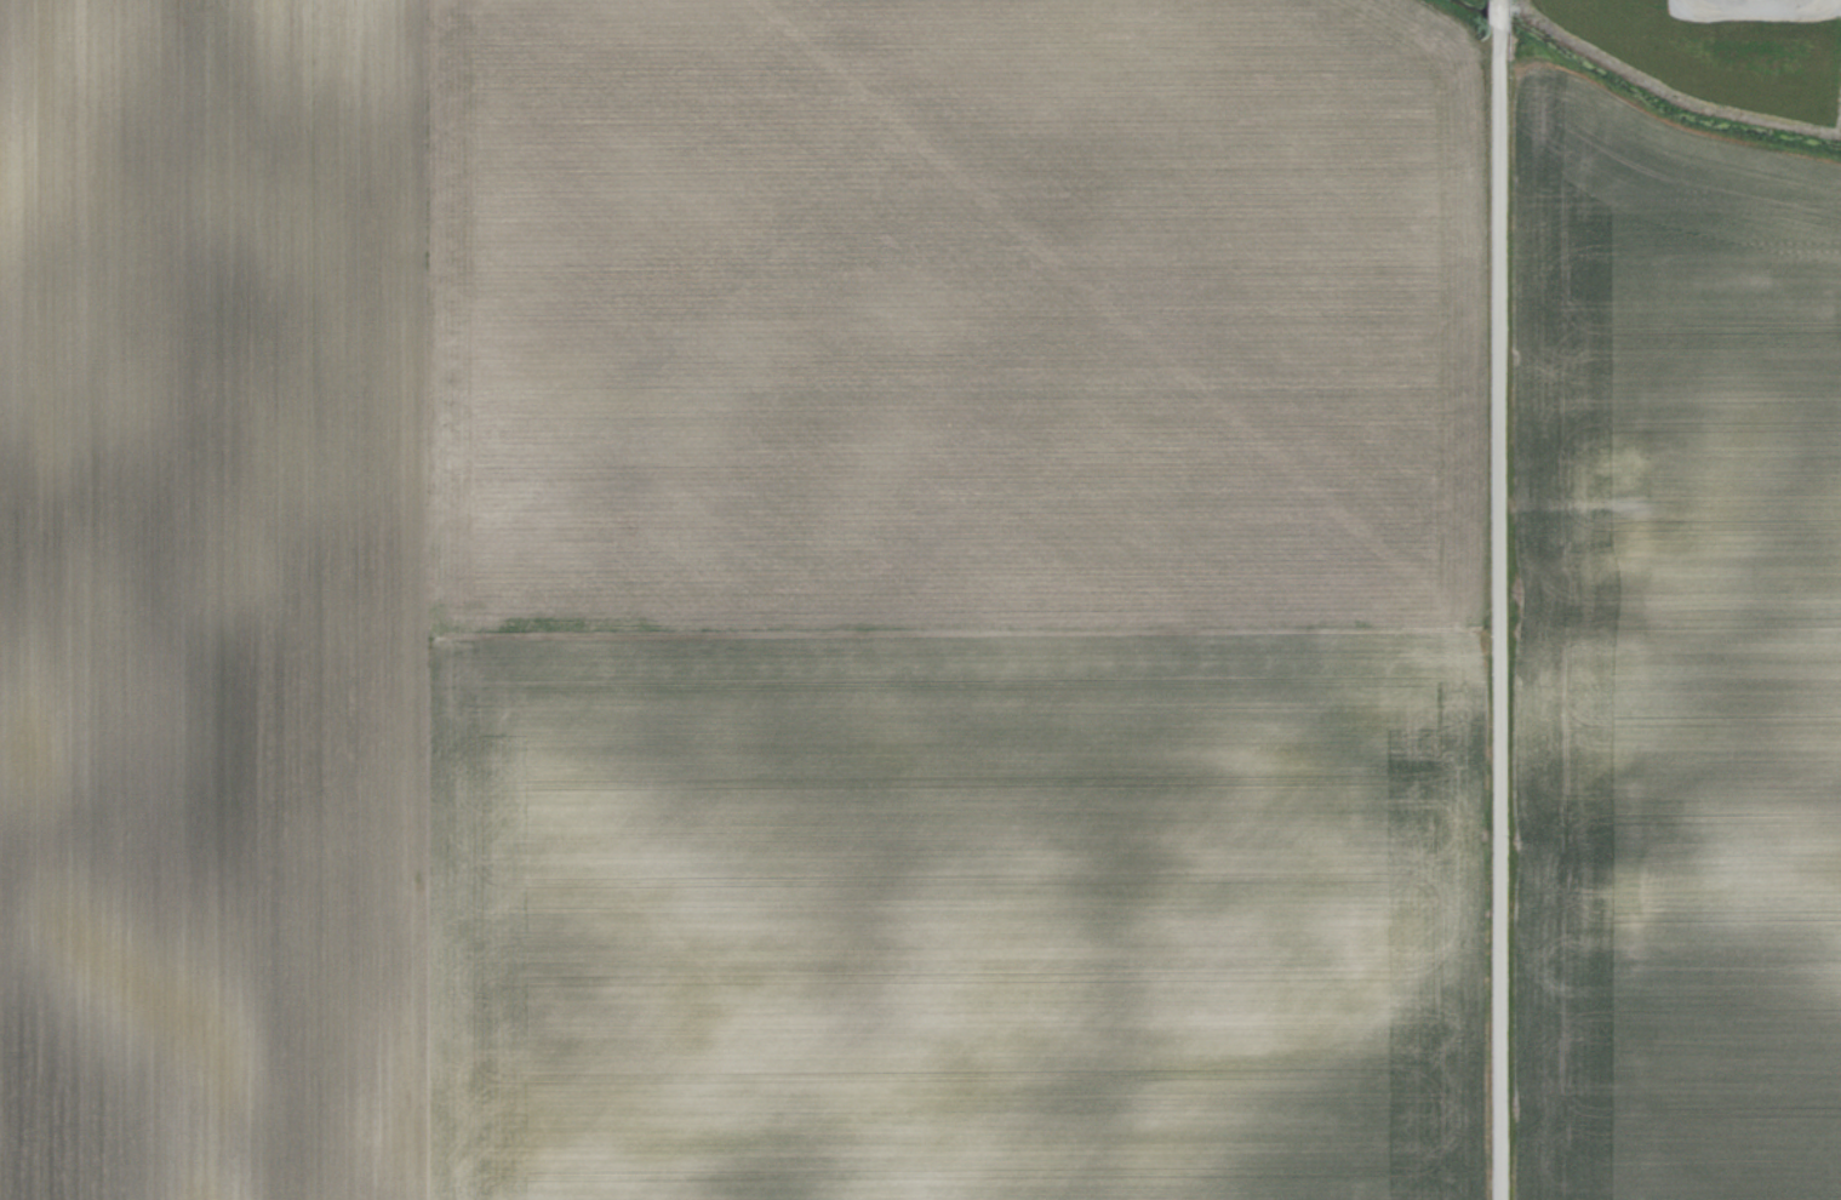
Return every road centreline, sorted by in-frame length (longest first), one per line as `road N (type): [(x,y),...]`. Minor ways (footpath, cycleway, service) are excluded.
road 1 (residential): [(1494,1199),(1488,0)]

